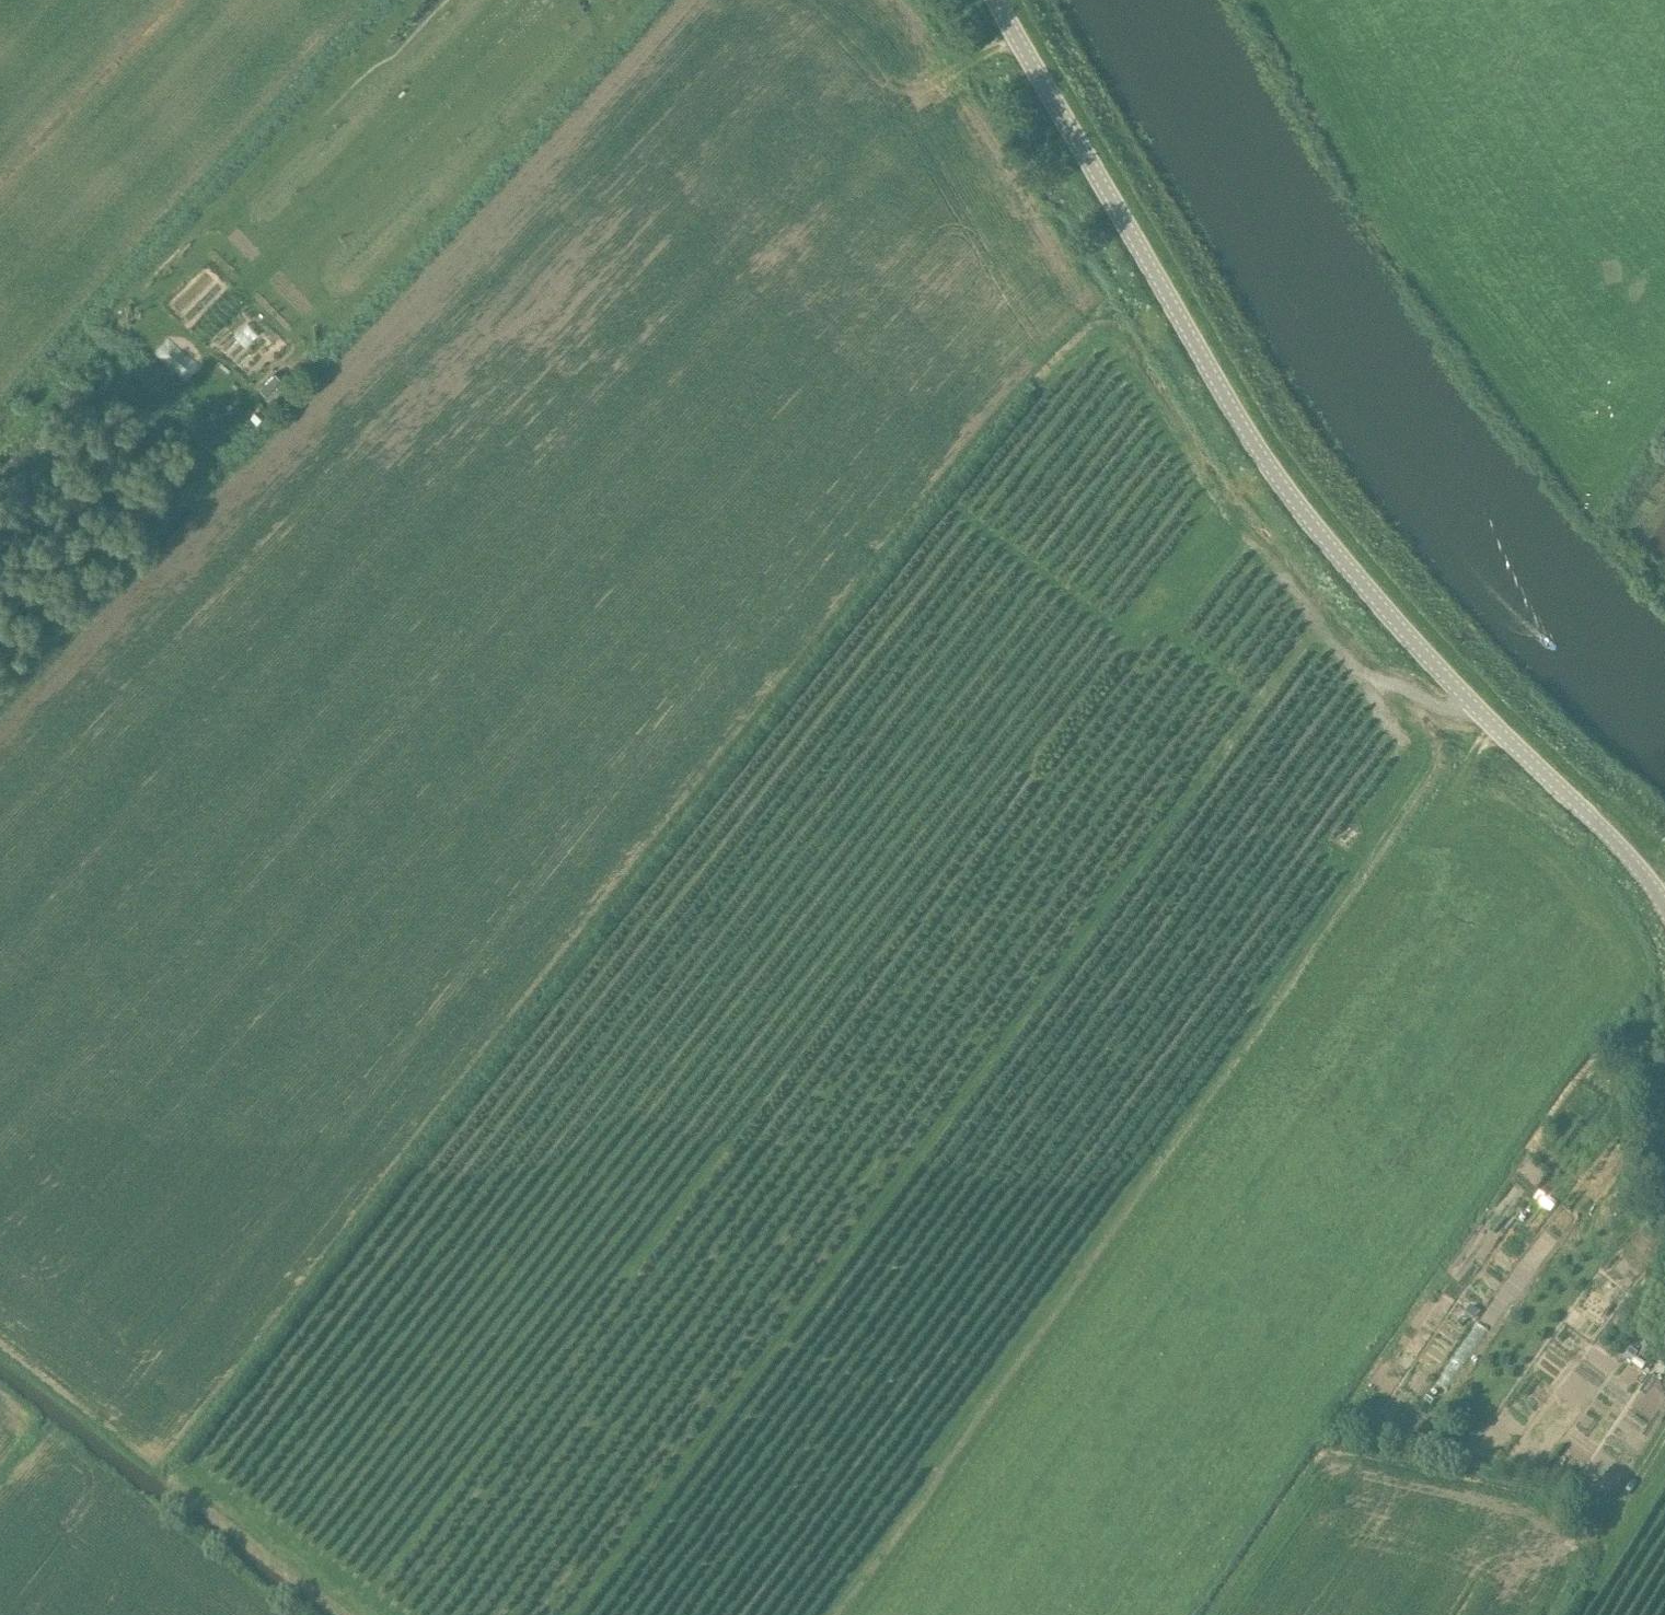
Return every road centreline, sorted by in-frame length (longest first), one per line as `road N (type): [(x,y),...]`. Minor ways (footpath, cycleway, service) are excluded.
road 1 (unclassified): [(1664,905),(1618,845),(1378,602),(1271,470),(1000,0)]

